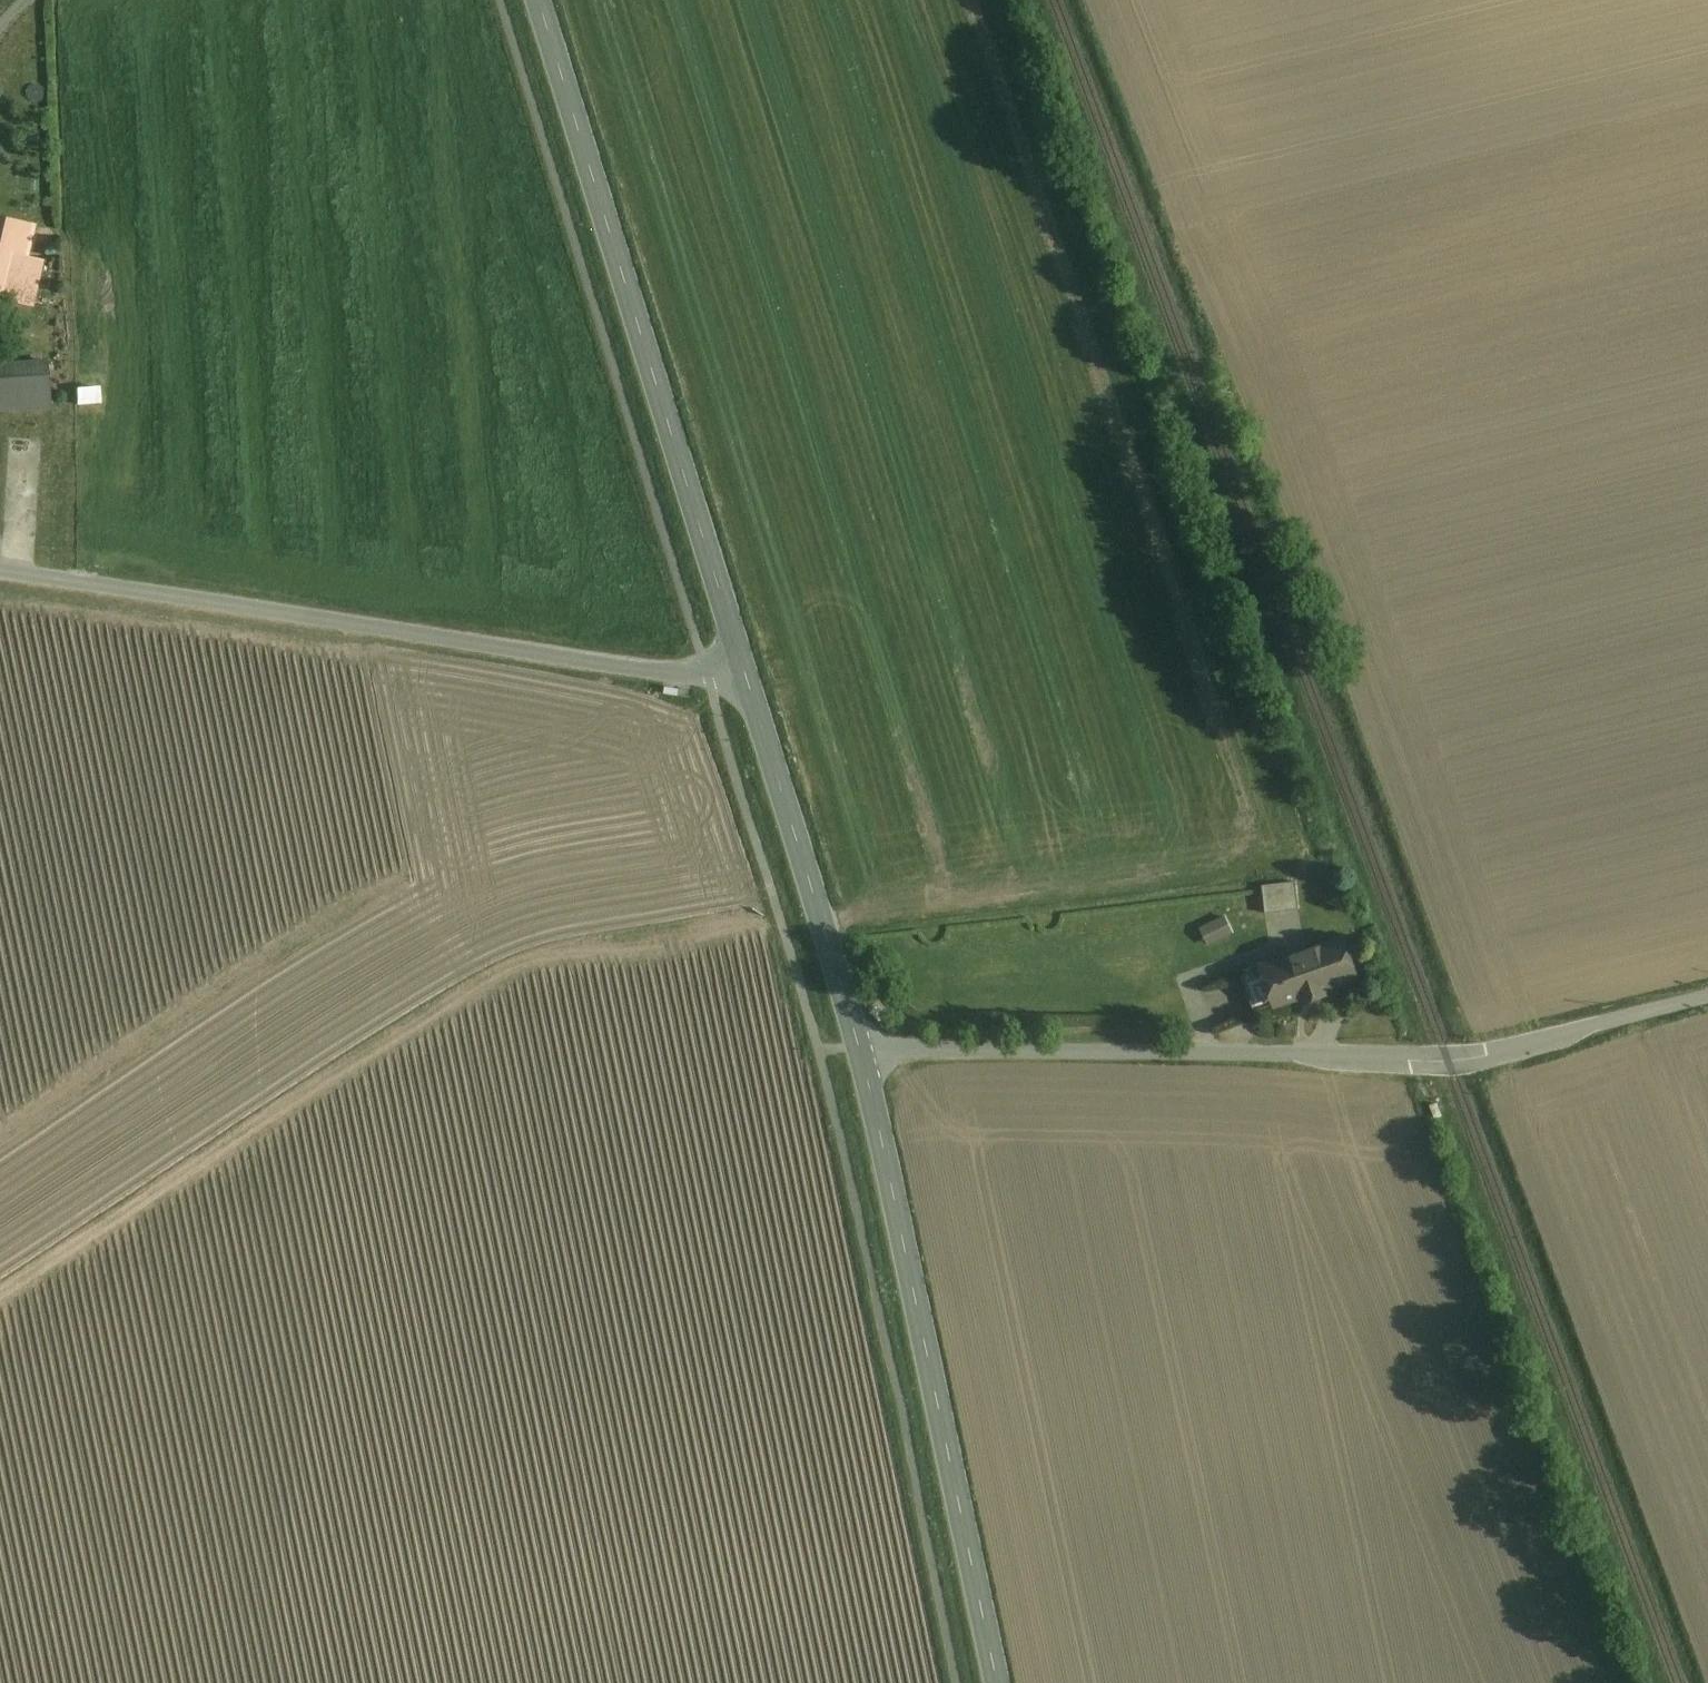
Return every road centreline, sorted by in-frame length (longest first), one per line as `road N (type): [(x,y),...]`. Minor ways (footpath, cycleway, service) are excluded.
road 1 (unclassified): [(861,1052),(1447,1061),(1707,998)]
road 2 (unclassified): [(743,667),(708,674),(630,669),(0,570)]
road 3 (tertiary): [(539,0),(743,667)]
road 4 (tertiary): [(861,1052),(999,1682)]
road 5 (tertiary): [(743,667),(861,1052)]

